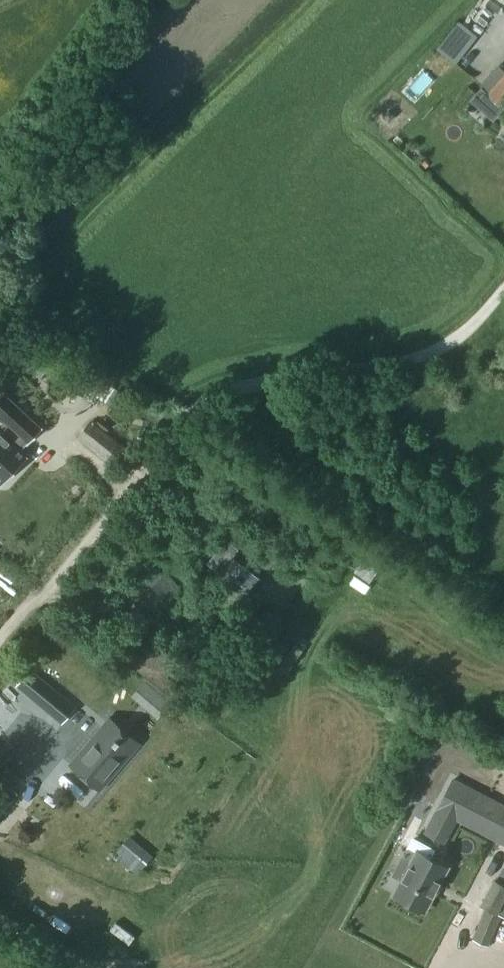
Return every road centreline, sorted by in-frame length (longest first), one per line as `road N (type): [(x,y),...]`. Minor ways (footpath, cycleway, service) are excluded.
road 1 (track): [(0,639),(198,405),(246,386),(419,357),(456,342),(503,285)]

